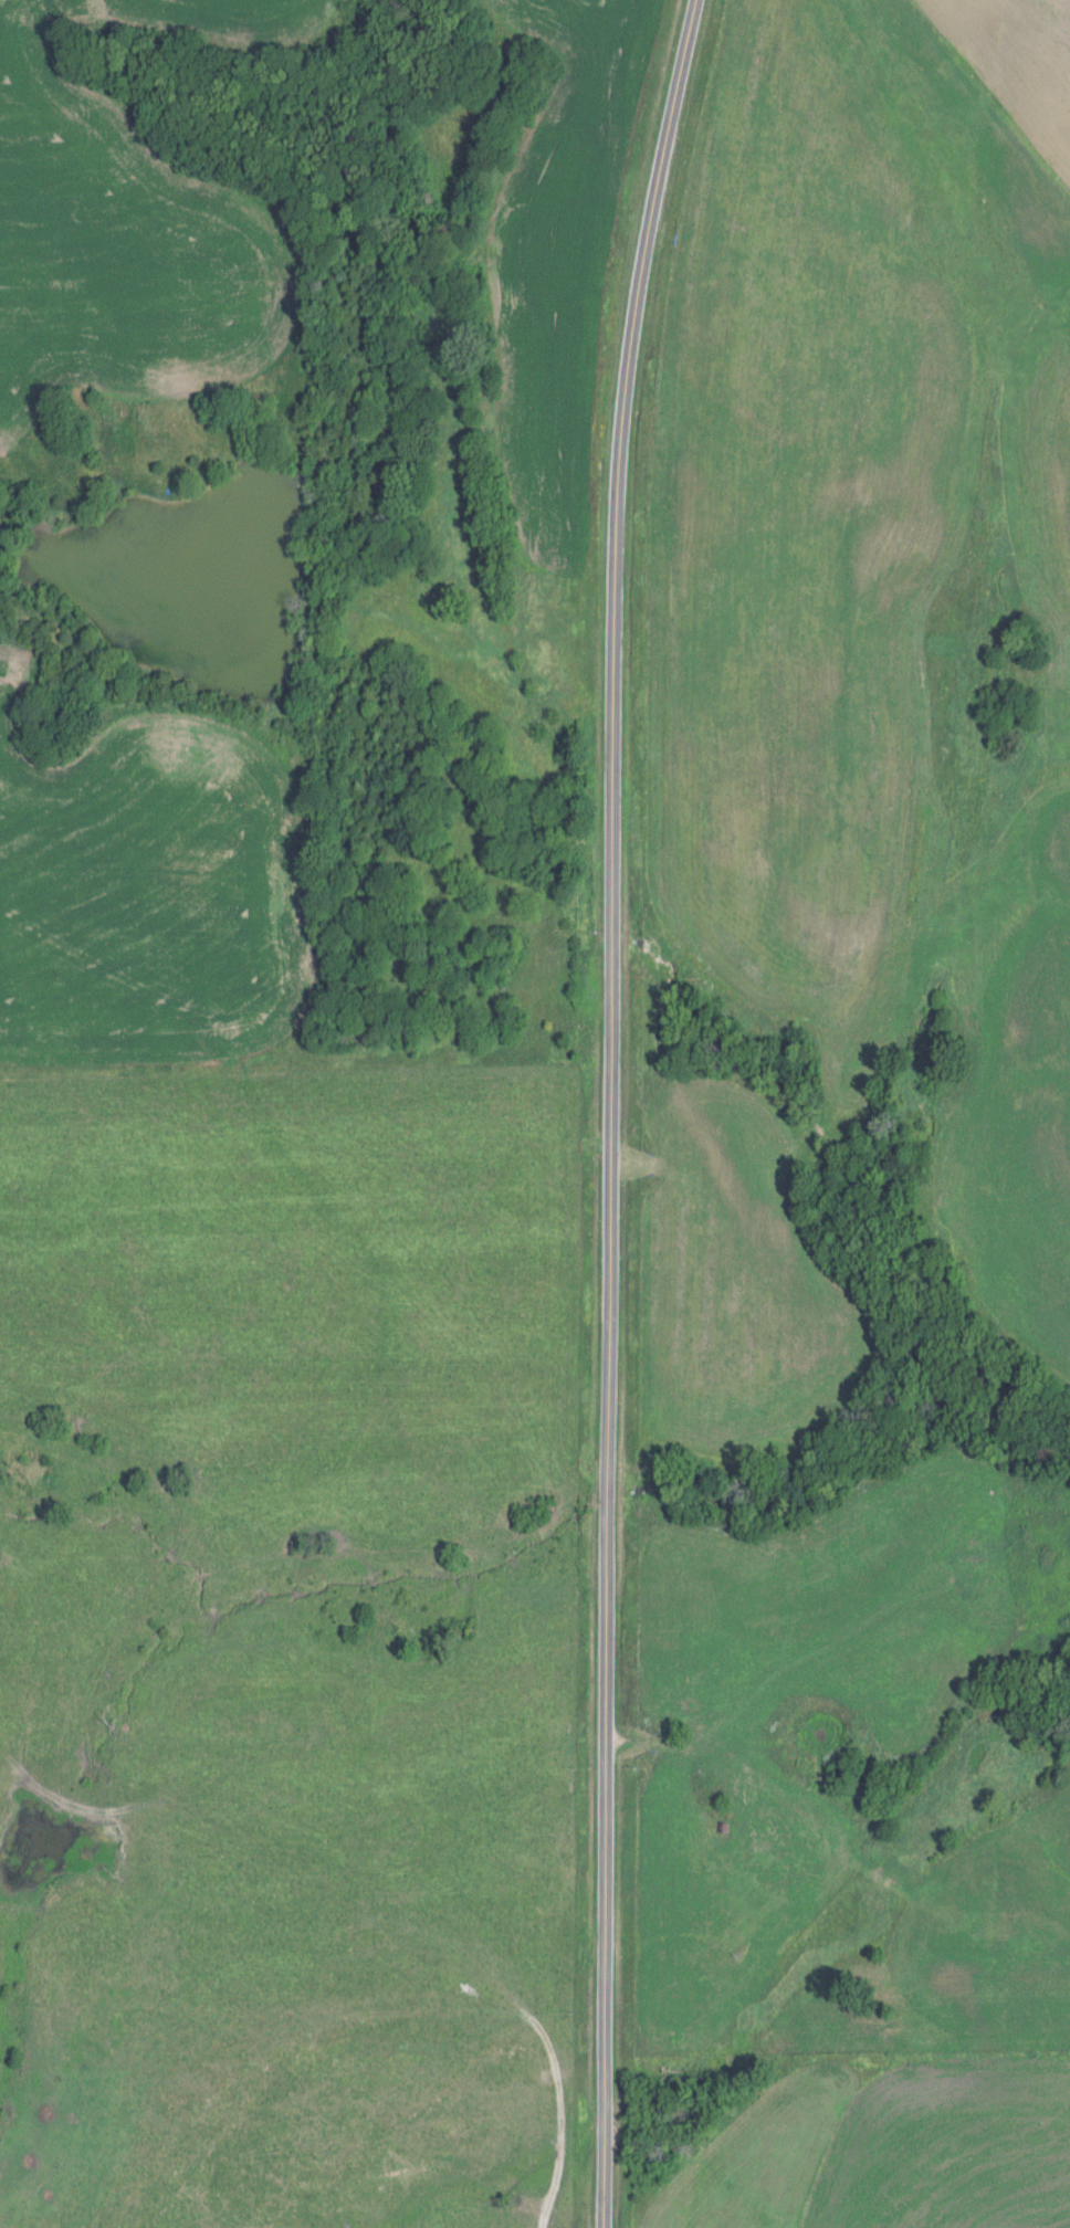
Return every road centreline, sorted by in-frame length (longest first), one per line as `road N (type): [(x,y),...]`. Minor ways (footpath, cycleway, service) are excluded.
road 1 (secondary): [(696,0),(627,367),(615,586),(602,2227)]

